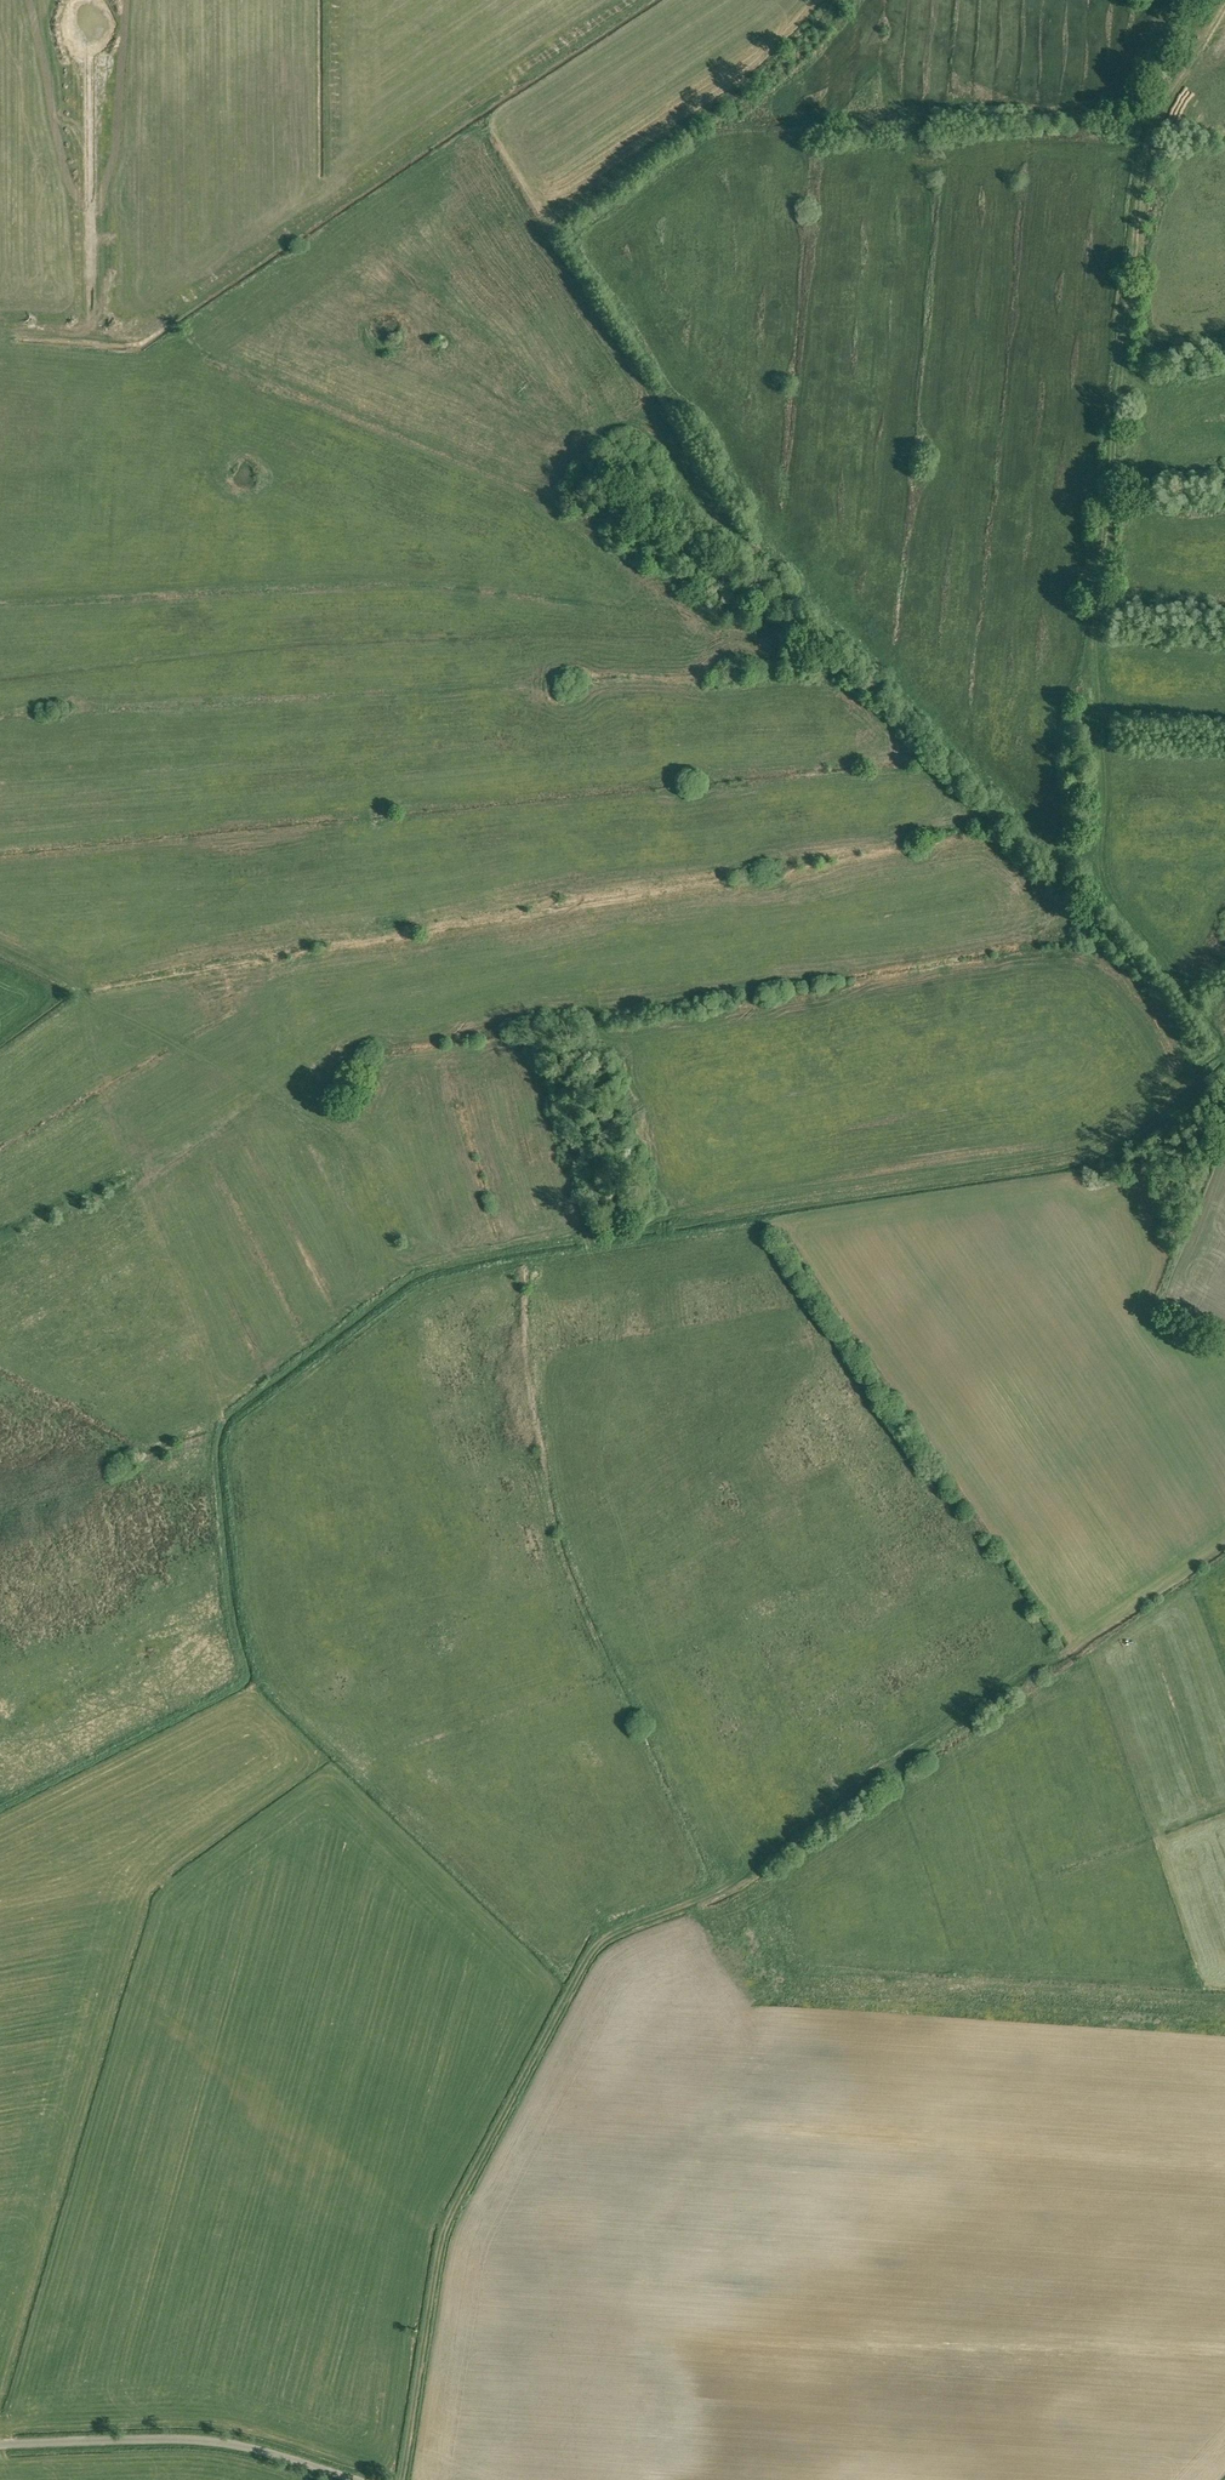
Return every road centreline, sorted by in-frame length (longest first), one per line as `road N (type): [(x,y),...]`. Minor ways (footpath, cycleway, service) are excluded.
road 1 (track): [(402,2479),(439,2247),(588,1957),(613,1933),(717,1891)]
road 2 (unclassified): [(0,2444),(204,2440),(355,2479)]

